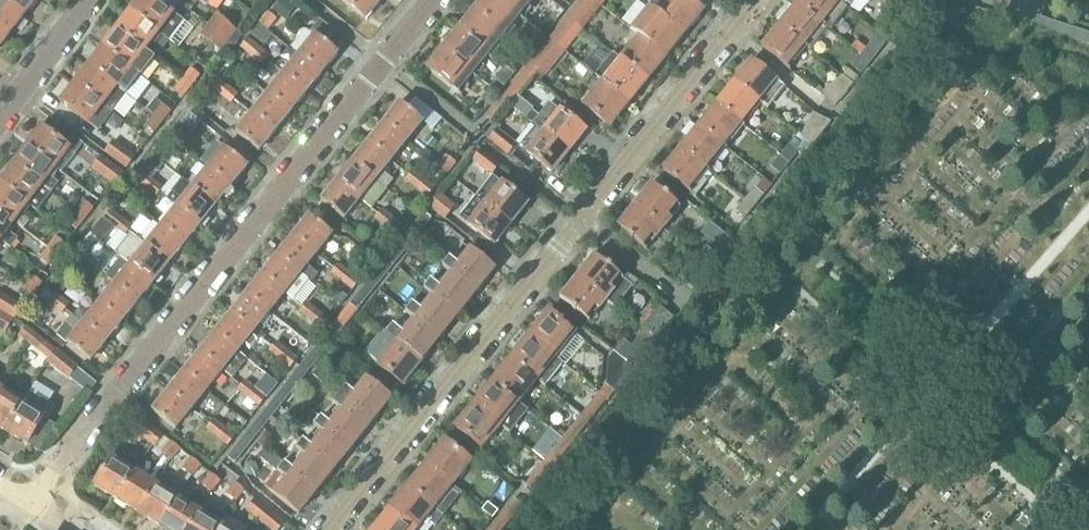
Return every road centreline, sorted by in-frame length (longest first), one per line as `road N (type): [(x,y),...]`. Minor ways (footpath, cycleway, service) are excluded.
road 1 (residential): [(757,0),(338,529)]
road 2 (residential): [(30,502),(432,0)]
road 3 (residential): [(0,119),(91,0)]

